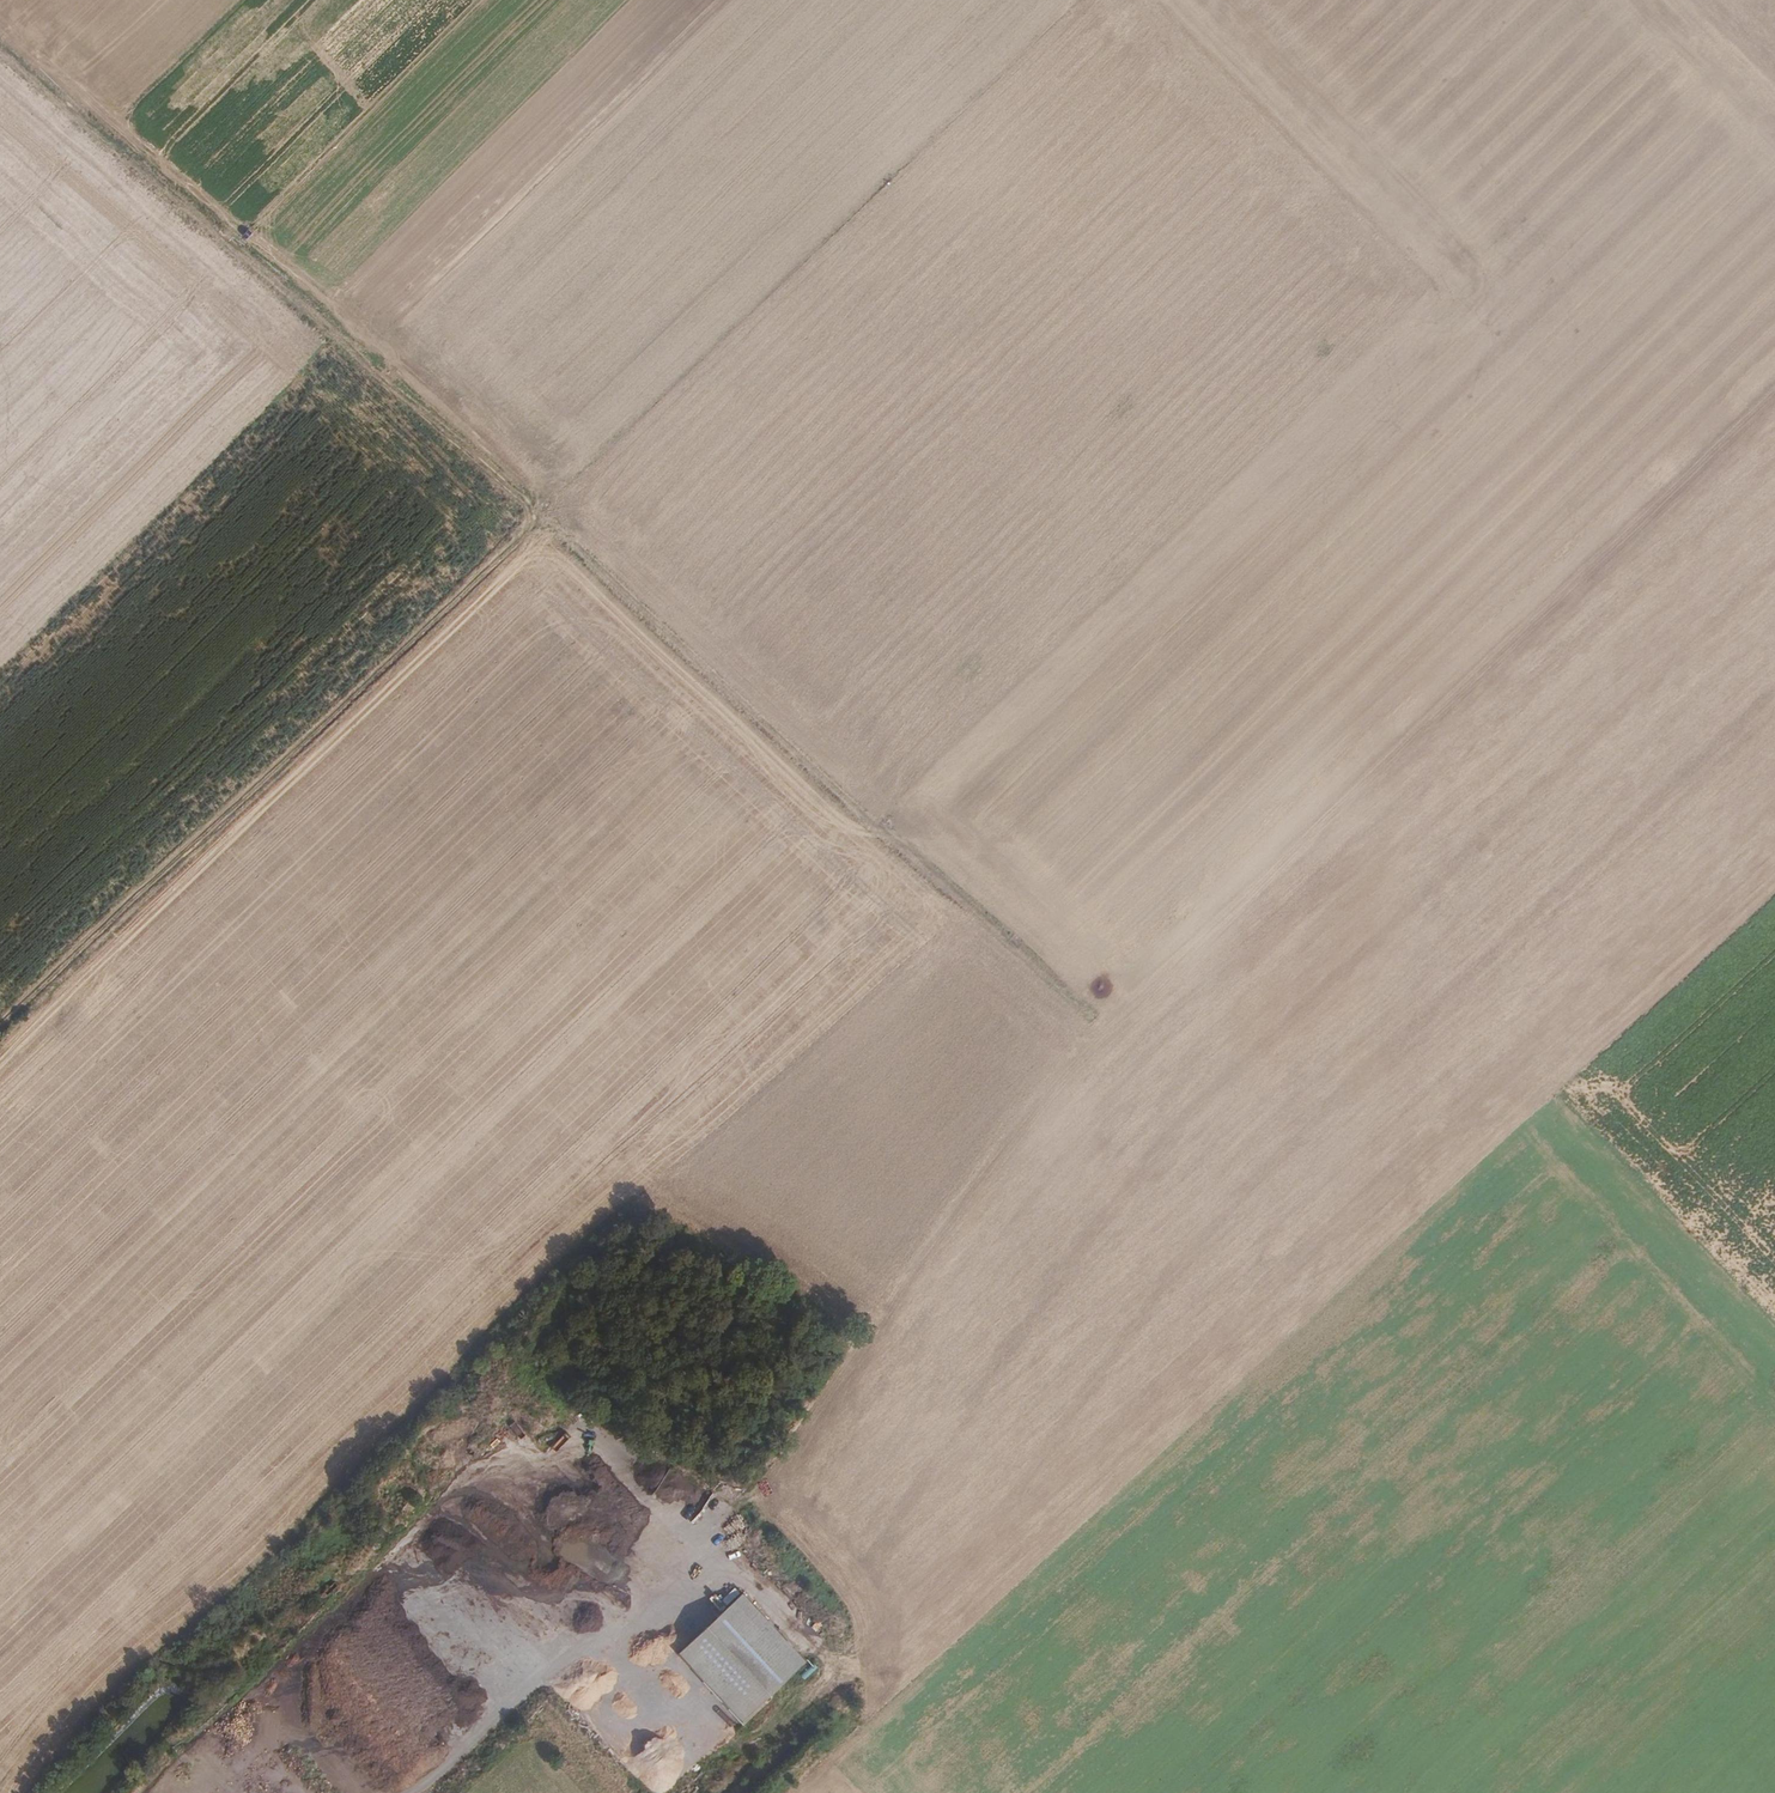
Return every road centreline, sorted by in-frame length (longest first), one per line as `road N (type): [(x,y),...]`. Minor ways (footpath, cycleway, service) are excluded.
road 1 (track): [(1106,1035),(526,528),(1078,0)]
road 2 (track): [(0,1030),(526,528),(0,62)]
road 3 (track): [(1106,1035),(1774,390)]

